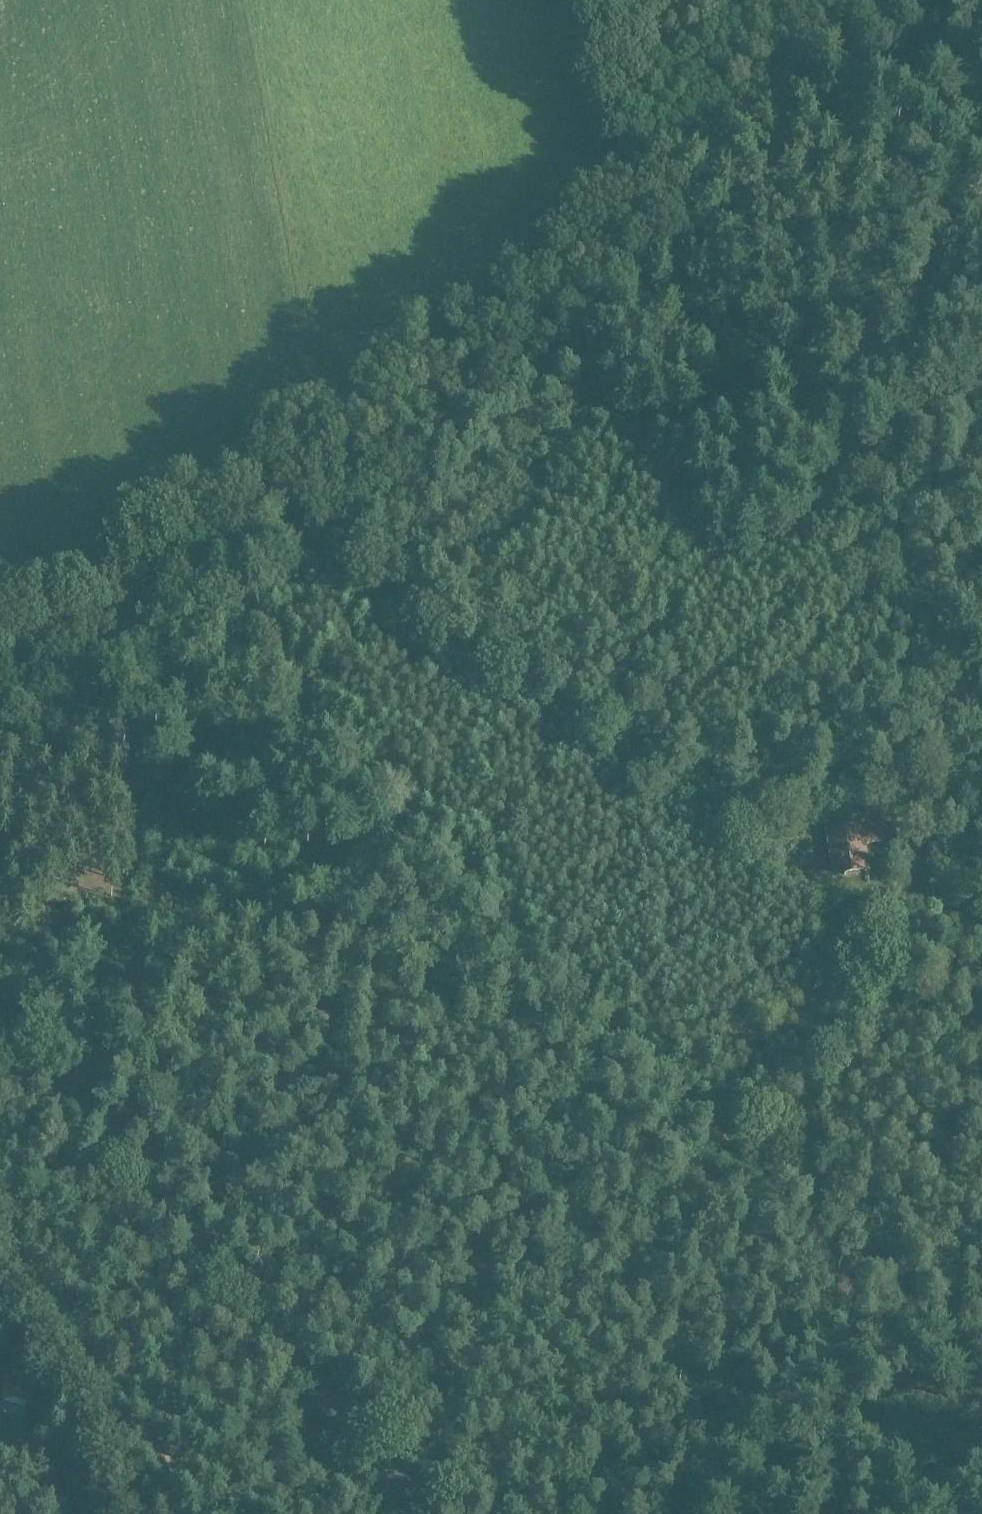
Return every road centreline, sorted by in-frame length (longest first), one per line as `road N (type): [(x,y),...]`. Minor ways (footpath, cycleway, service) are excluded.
road 1 (track): [(981,1385),(164,575)]
road 2 (unclassified): [(429,1513),(0,1031)]
road 3 (track): [(981,704),(713,286),(713,263)]

